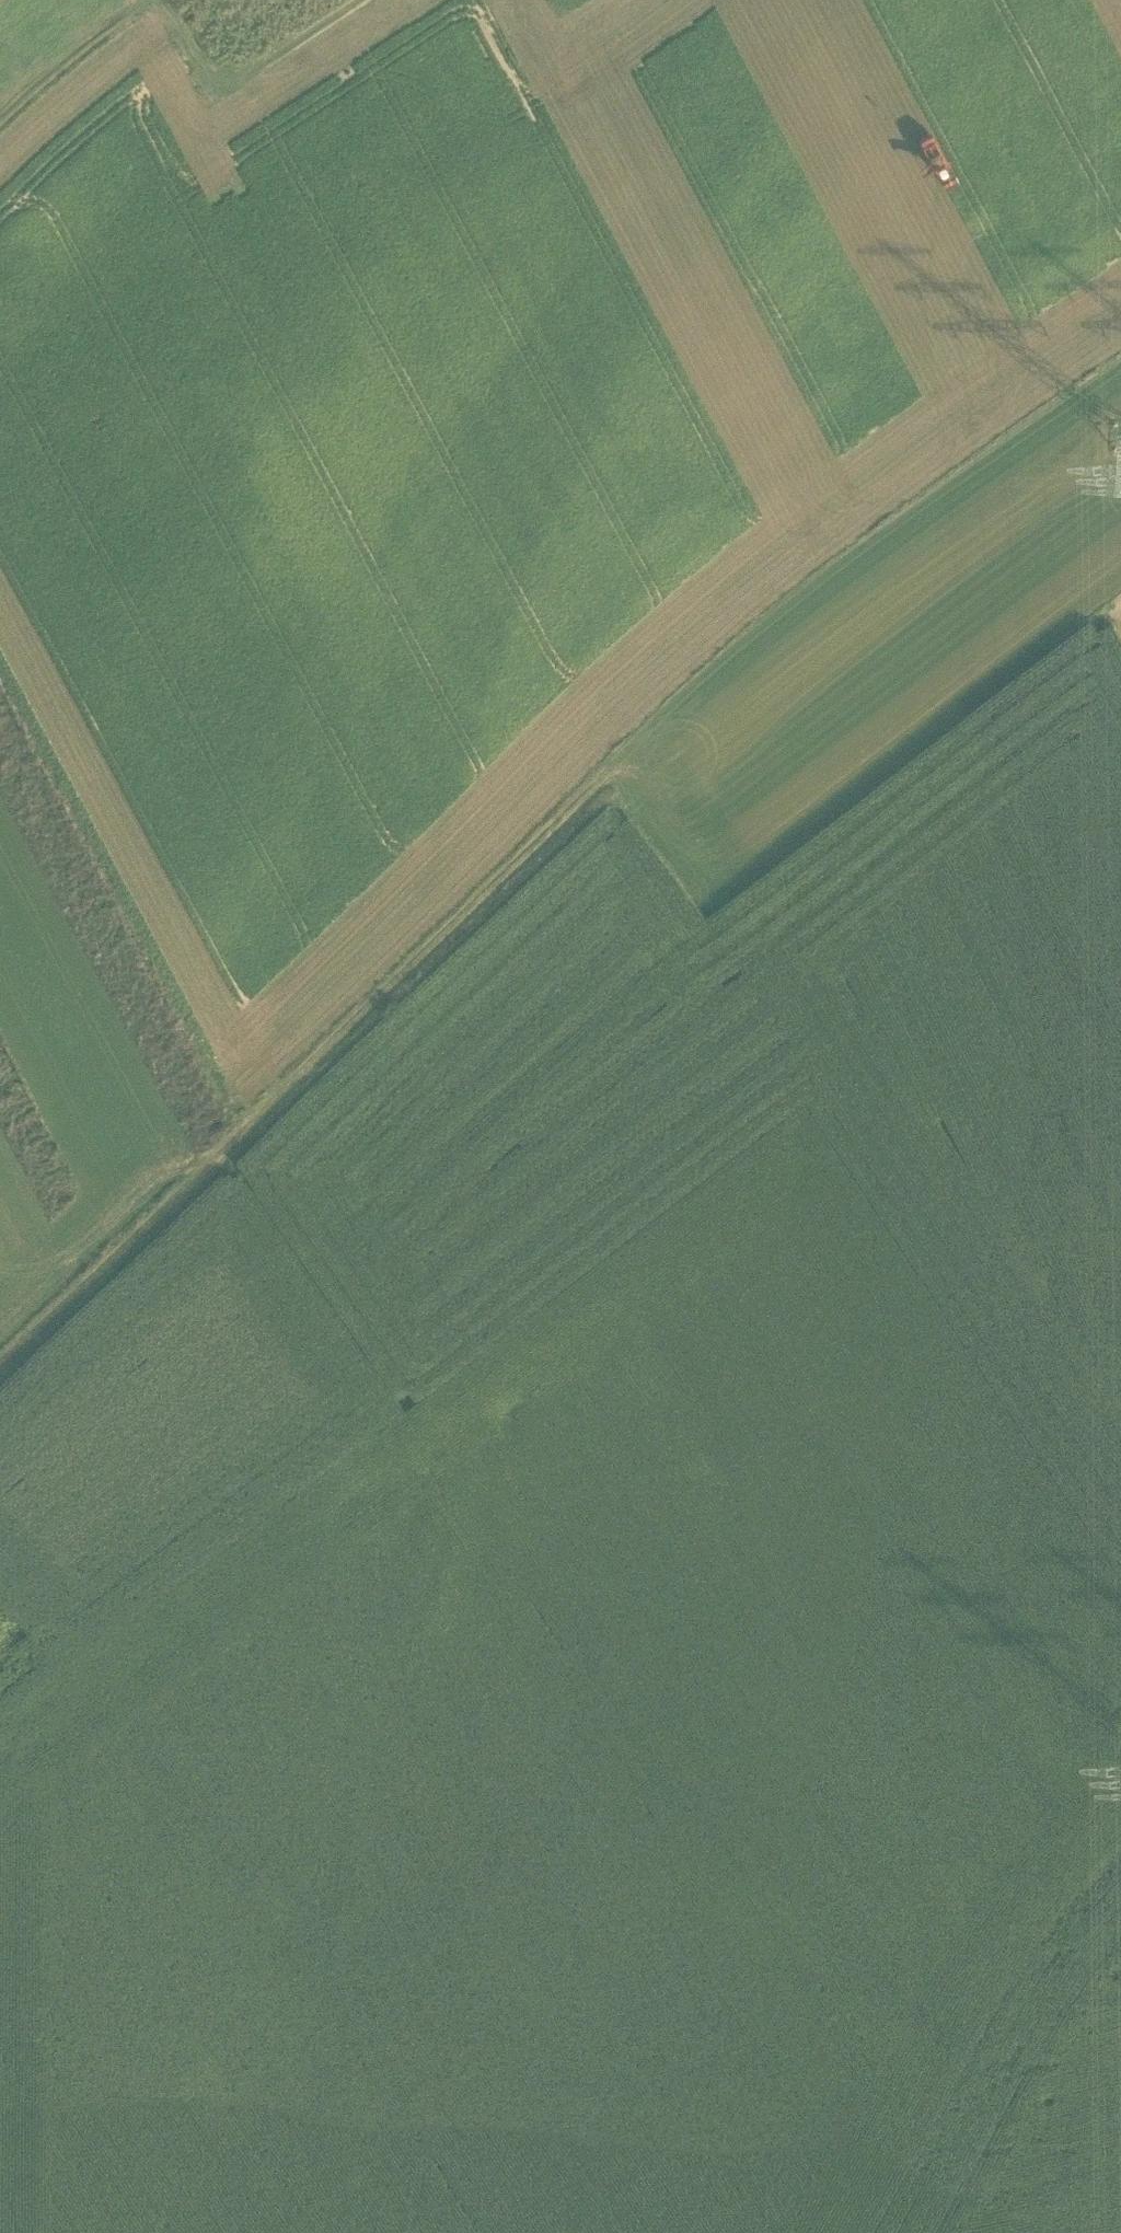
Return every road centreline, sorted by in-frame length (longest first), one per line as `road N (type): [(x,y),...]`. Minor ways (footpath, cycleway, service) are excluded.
road 1 (track): [(618,760),(0,1363)]
road 2 (track): [(148,1),(205,87),(355,0)]
road 3 (track): [(148,1),(0,123)]

